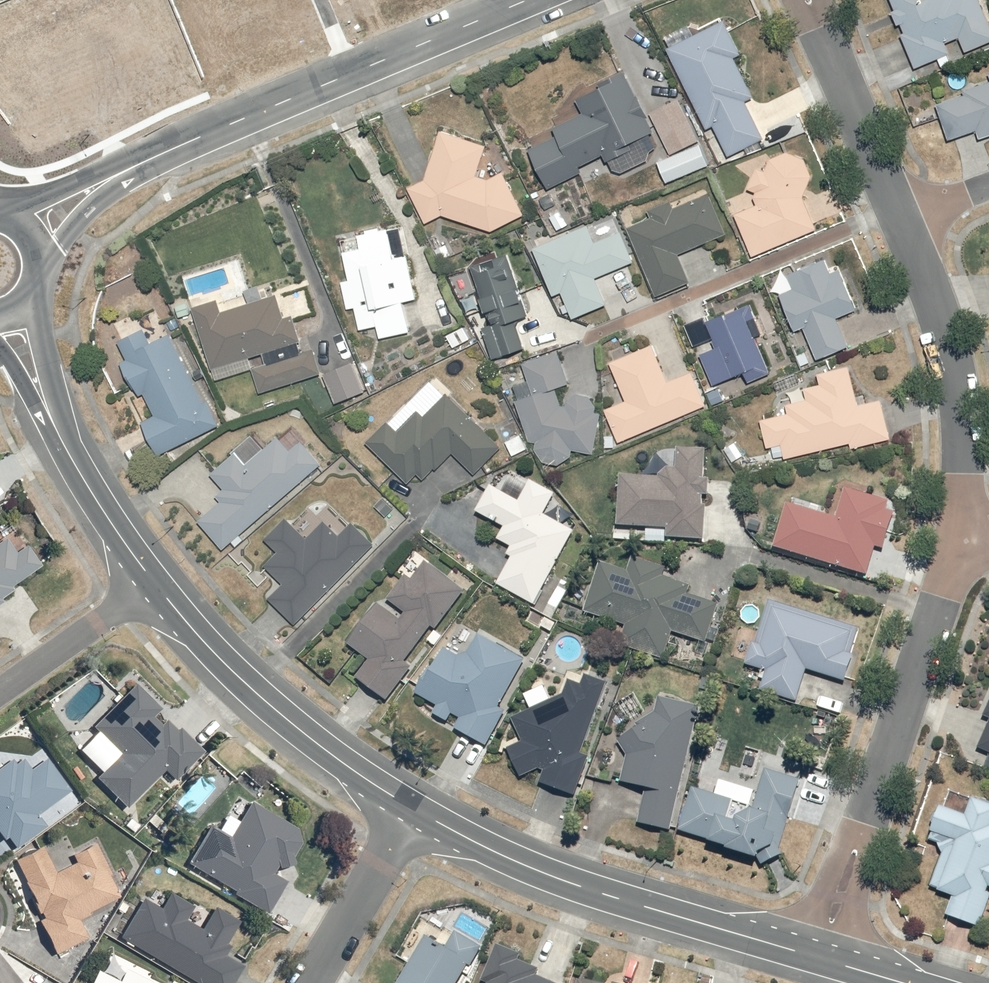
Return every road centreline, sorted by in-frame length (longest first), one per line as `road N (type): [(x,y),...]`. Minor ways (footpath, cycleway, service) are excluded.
road 1 (residential): [(823,960),(961,531)]
road 2 (tertiary): [(823,960),(552,877),(411,809)]
road 3 (tertiary): [(159,155),(530,0)]
road 4 (tertiary): [(411,809),(256,692),(155,582)]
road 5 (residential): [(961,531),(955,373),(900,224)]
road 6 (residential): [(900,224),(809,0)]
road 7 (residential): [(310,982),(411,809)]
road 8 (residential): [(0,690),(155,582)]
road 9 (tertiary): [(155,582),(53,424)]
road 10 (tertiary): [(159,155),(79,219),(40,272)]
road 11 (tertiary): [(6,219),(106,168),(159,155)]
road 12 (tertiary): [(34,293),(53,424)]

